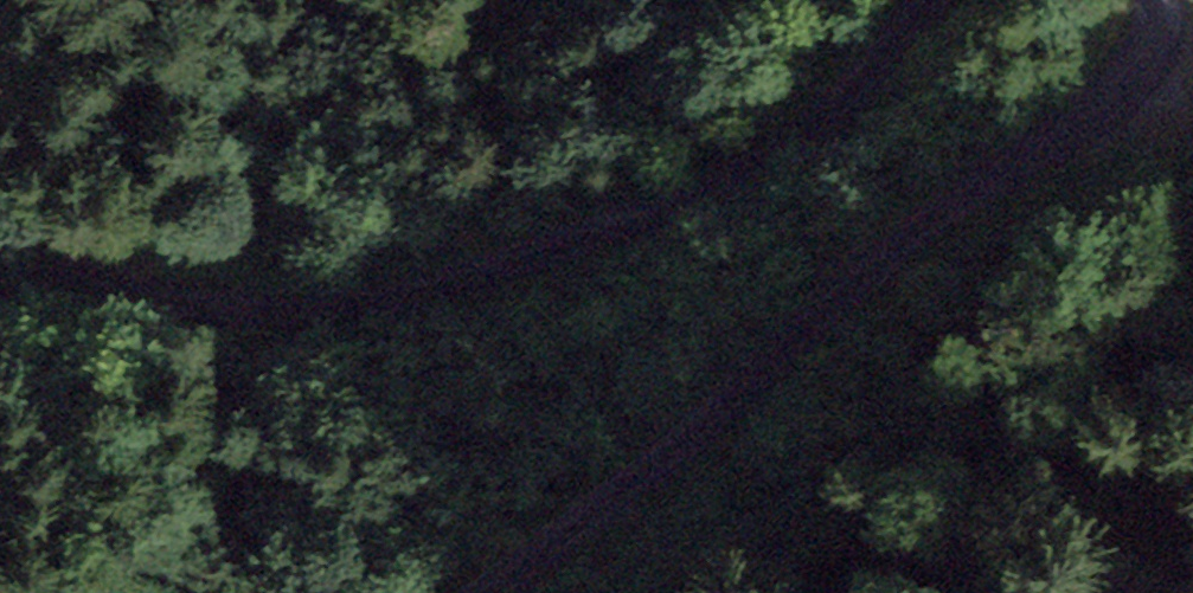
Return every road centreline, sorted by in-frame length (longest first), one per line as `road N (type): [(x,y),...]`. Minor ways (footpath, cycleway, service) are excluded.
road 1 (track): [(914,0),(772,141),(697,191),(536,252),(327,302),(239,301),(0,273)]
road 2 (track): [(477,592),(568,530),(842,285),(1078,114),(1124,73),(1150,29),(1157,0)]

